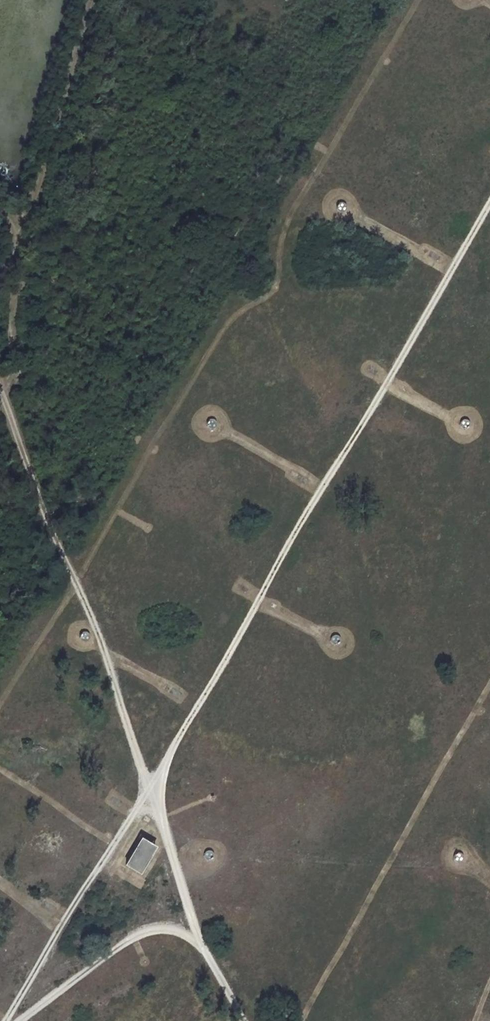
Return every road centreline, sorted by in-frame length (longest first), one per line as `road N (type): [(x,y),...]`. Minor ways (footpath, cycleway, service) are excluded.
road 1 (track): [(6,1020),(152,791),(489,201)]
road 2 (track): [(152,791),(0,381)]
road 3 (track): [(152,791),(205,950),(244,1020)]
road 4 (track): [(16,1020),(158,927),(205,950)]

